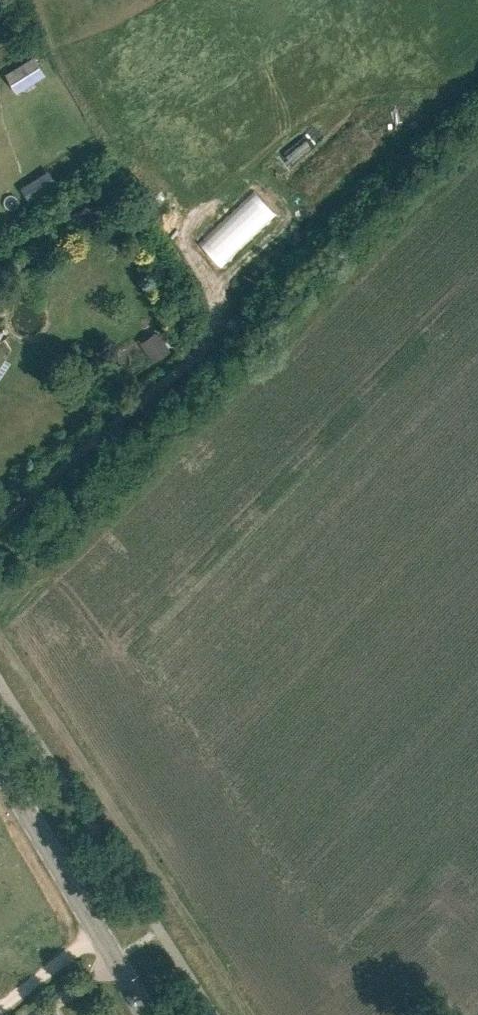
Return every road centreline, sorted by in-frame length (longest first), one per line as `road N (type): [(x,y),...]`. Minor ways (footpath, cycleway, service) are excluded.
road 1 (track): [(0,520),(223,321),(221,292)]
road 2 (tertiary): [(148,1014),(0,765)]

